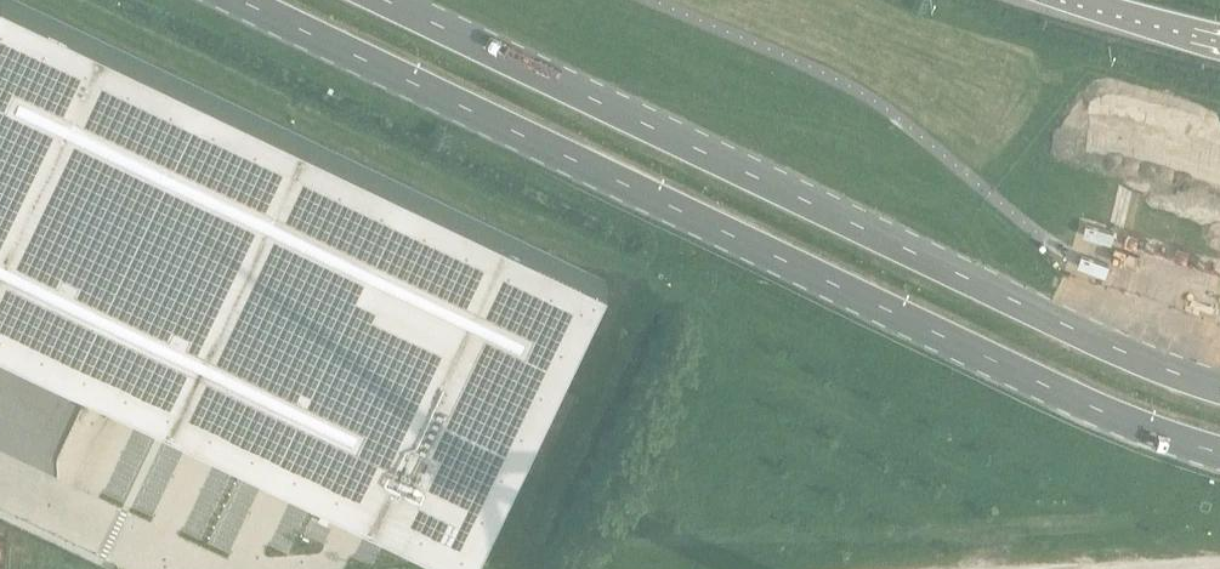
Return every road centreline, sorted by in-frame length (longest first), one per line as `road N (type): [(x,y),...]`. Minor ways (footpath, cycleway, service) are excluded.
road 1 (secondary): [(249,0),(1100,406),(1219,451)]
road 2 (secondary): [(1219,381),(1093,334),(395,0)]
road 3 (motorway): [(1084,0),(1219,39)]

